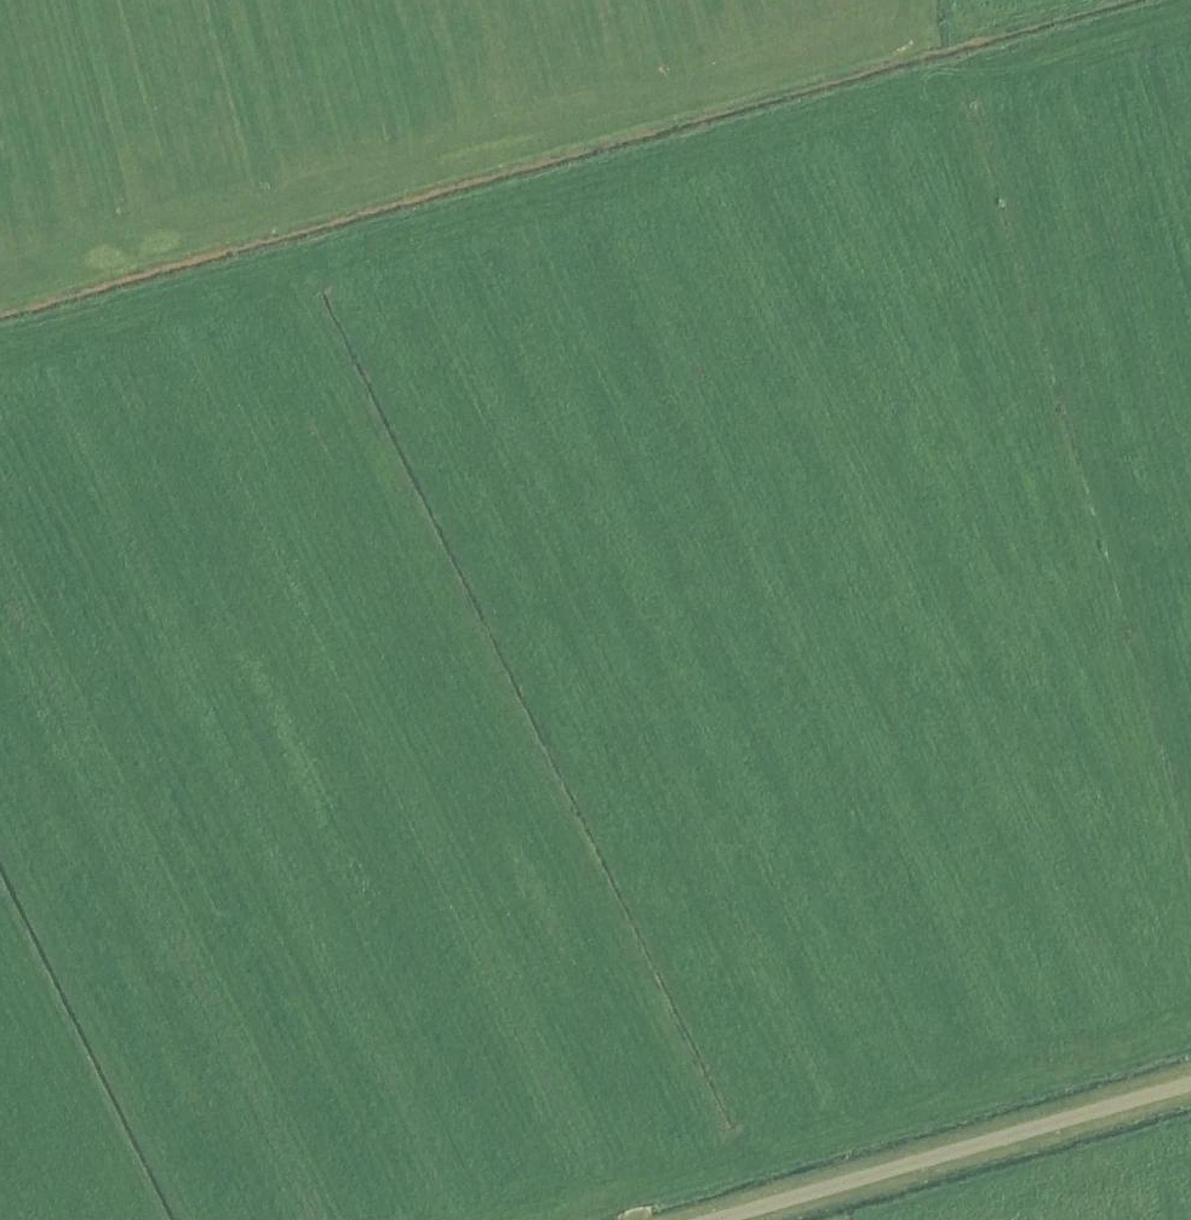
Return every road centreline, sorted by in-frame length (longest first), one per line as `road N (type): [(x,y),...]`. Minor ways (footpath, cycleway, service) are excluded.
road 1 (unclassified): [(738,1219),(1190,1090)]

